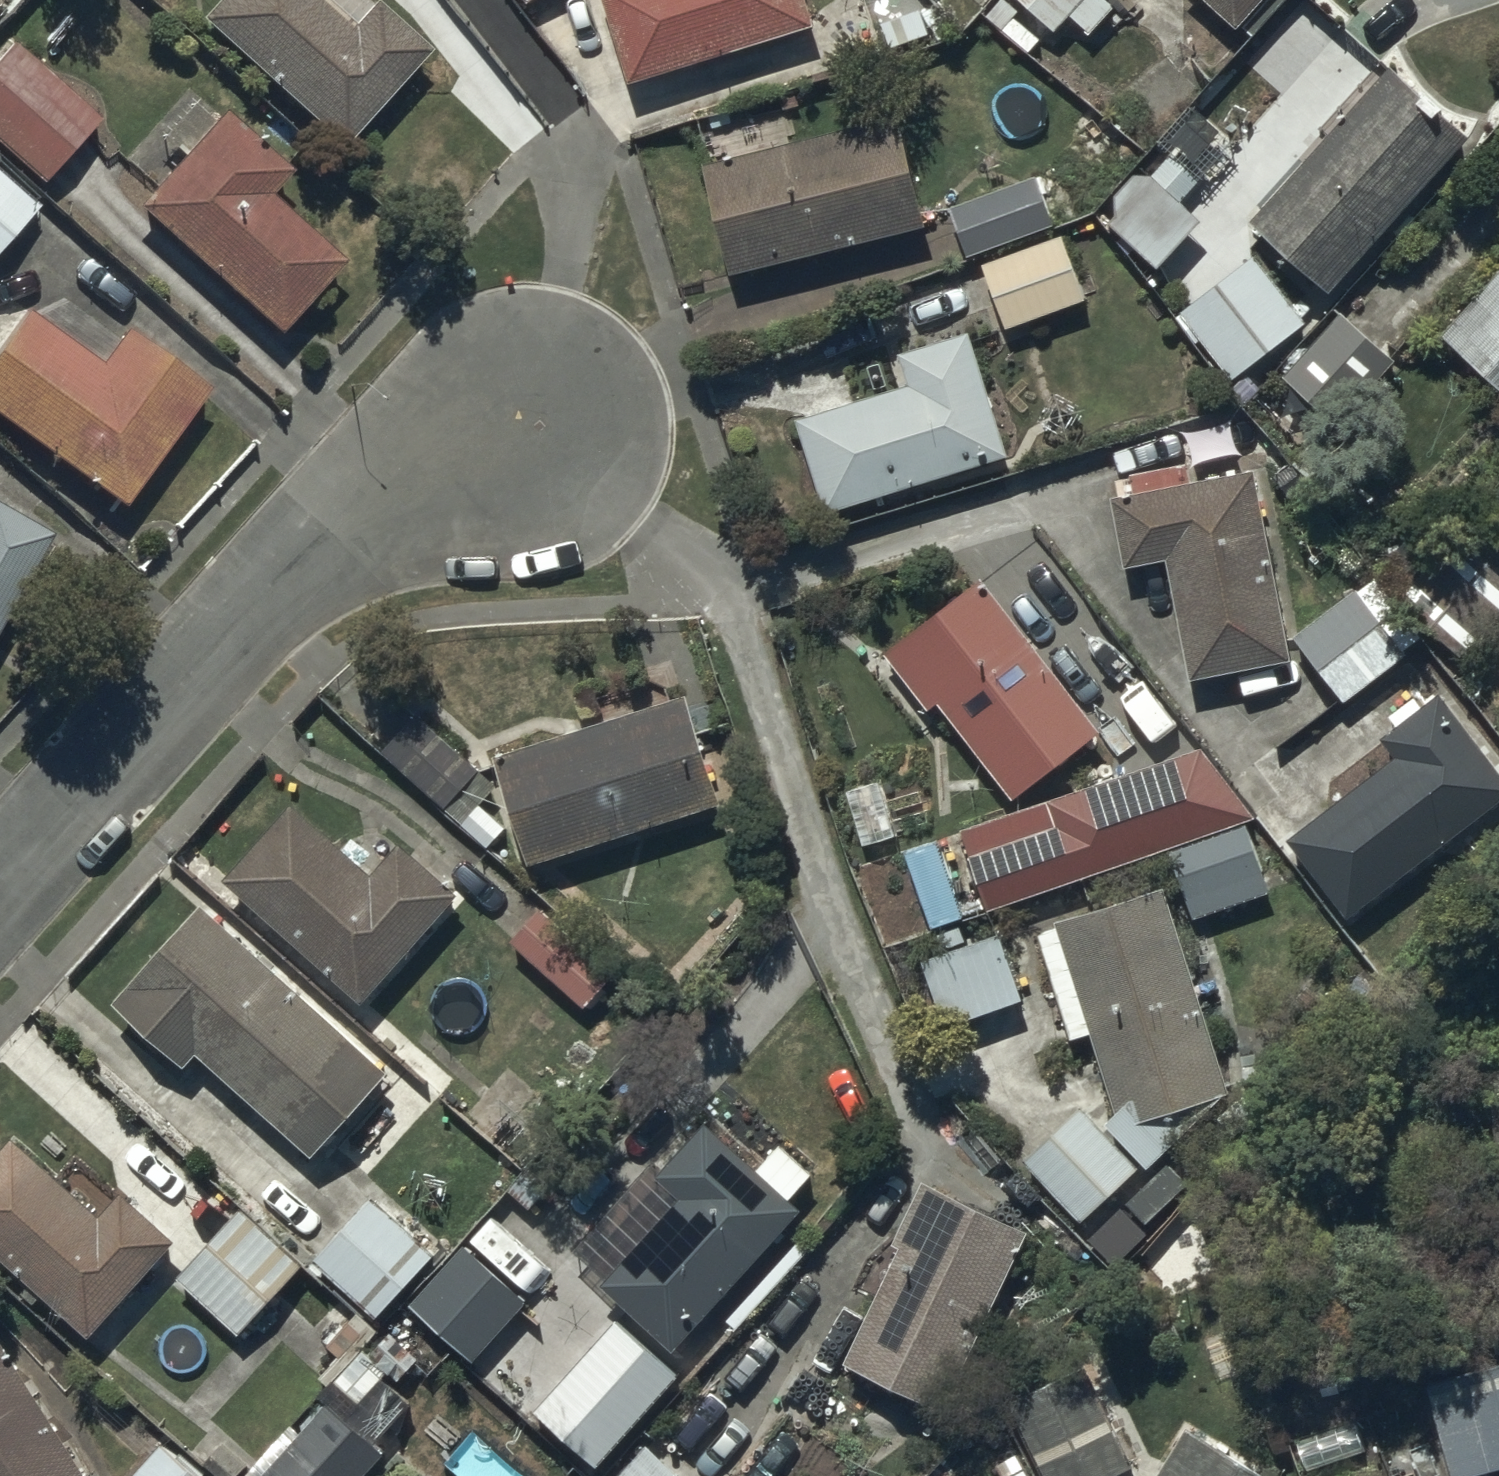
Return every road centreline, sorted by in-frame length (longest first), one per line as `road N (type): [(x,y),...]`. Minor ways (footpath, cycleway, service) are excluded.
road 1 (residential): [(0,895),(307,560),(532,428)]

